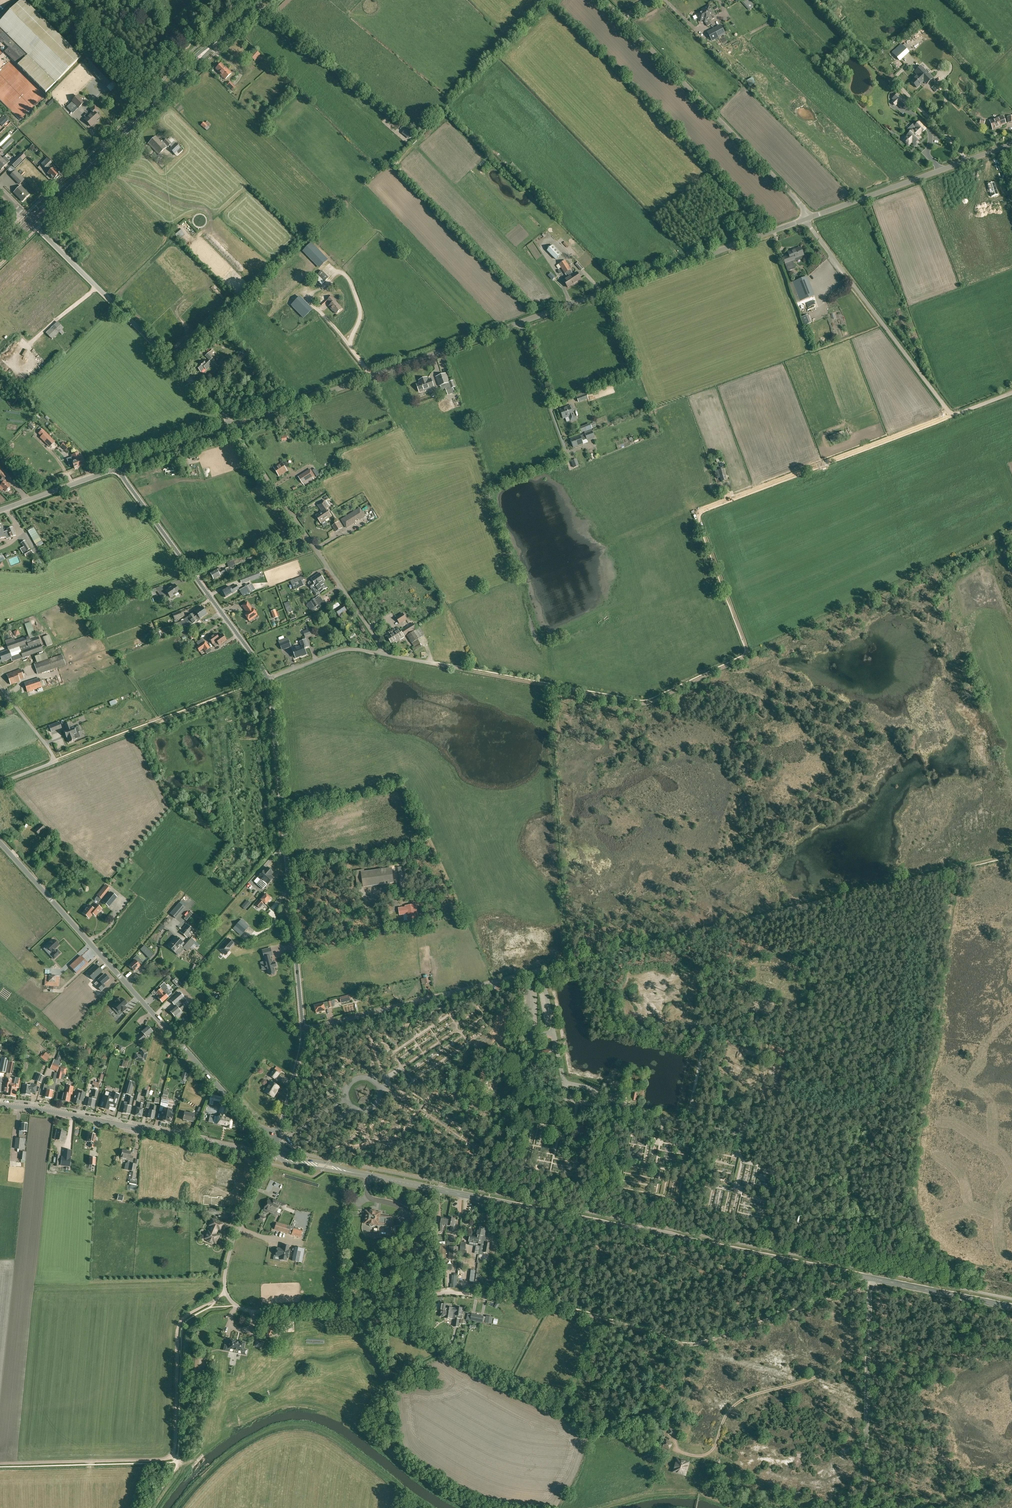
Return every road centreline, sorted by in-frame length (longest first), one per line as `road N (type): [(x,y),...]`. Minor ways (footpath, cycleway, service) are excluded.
road 1 (secondary): [(870,1278),(358,1173)]
road 2 (track): [(1011,855),(537,972)]
road 3 (track): [(699,1495),(643,1492),(560,1503),(578,1479),(586,1437),(568,1415),(408,1336),(396,1299)]
road 4 (track): [(951,412),(700,512),(747,656)]
road 5 (unclassified): [(278,1135),(243,1113),(0,842)]
road 6 (track): [(870,1286),(692,1345),(559,1307),(503,1300)]
road 7 (unclassified): [(444,1293),(255,1311),(236,1306),(226,1271),(269,1156)]
road 8 (unclassified): [(303,1030),(267,678)]
road 9 (track): [(747,656),(646,702),(431,663)]
road 10 (unclassified): [(232,426),(520,323)]
road 11 (unclassified): [(520,323),(807,218)]
road 12 (track): [(747,656),(1011,530)]
road 13 (unclassified): [(232,426),(31,222)]
road 14 (secondary): [(269,1156),(0,1105)]
road 15 (unclassified): [(807,218),(621,19)]
road 16 (unclassified): [(381,653),(232,426)]
road 17 (unclassified): [(267,678),(118,468)]
road 18 (unclassified): [(951,412),(807,218)]
road 19 (unclassified): [(537,972),(303,1030)]
road 20 (unclassified): [(865,1507),(870,1278)]
road 21 (track): [(54,761),(261,684)]
road 22 (unclassified): [(807,218),(1011,144)]
road 23 (secondary): [(31,222),(180,77)]
road 24 (track): [(0,1463),(172,1456)]
road 25 (track): [(172,1456),(177,1328),(202,1307)]
road 26 (unclassified): [(0,783),(54,761),(0,688)]
road 27 (secondary): [(1011,1307),(870,1278)]
road 28 (residential): [(567,453),(520,323)]
road 29 (unclassified): [(0,510),(118,468)]
road 30 (unclassified): [(118,468),(232,426)]

